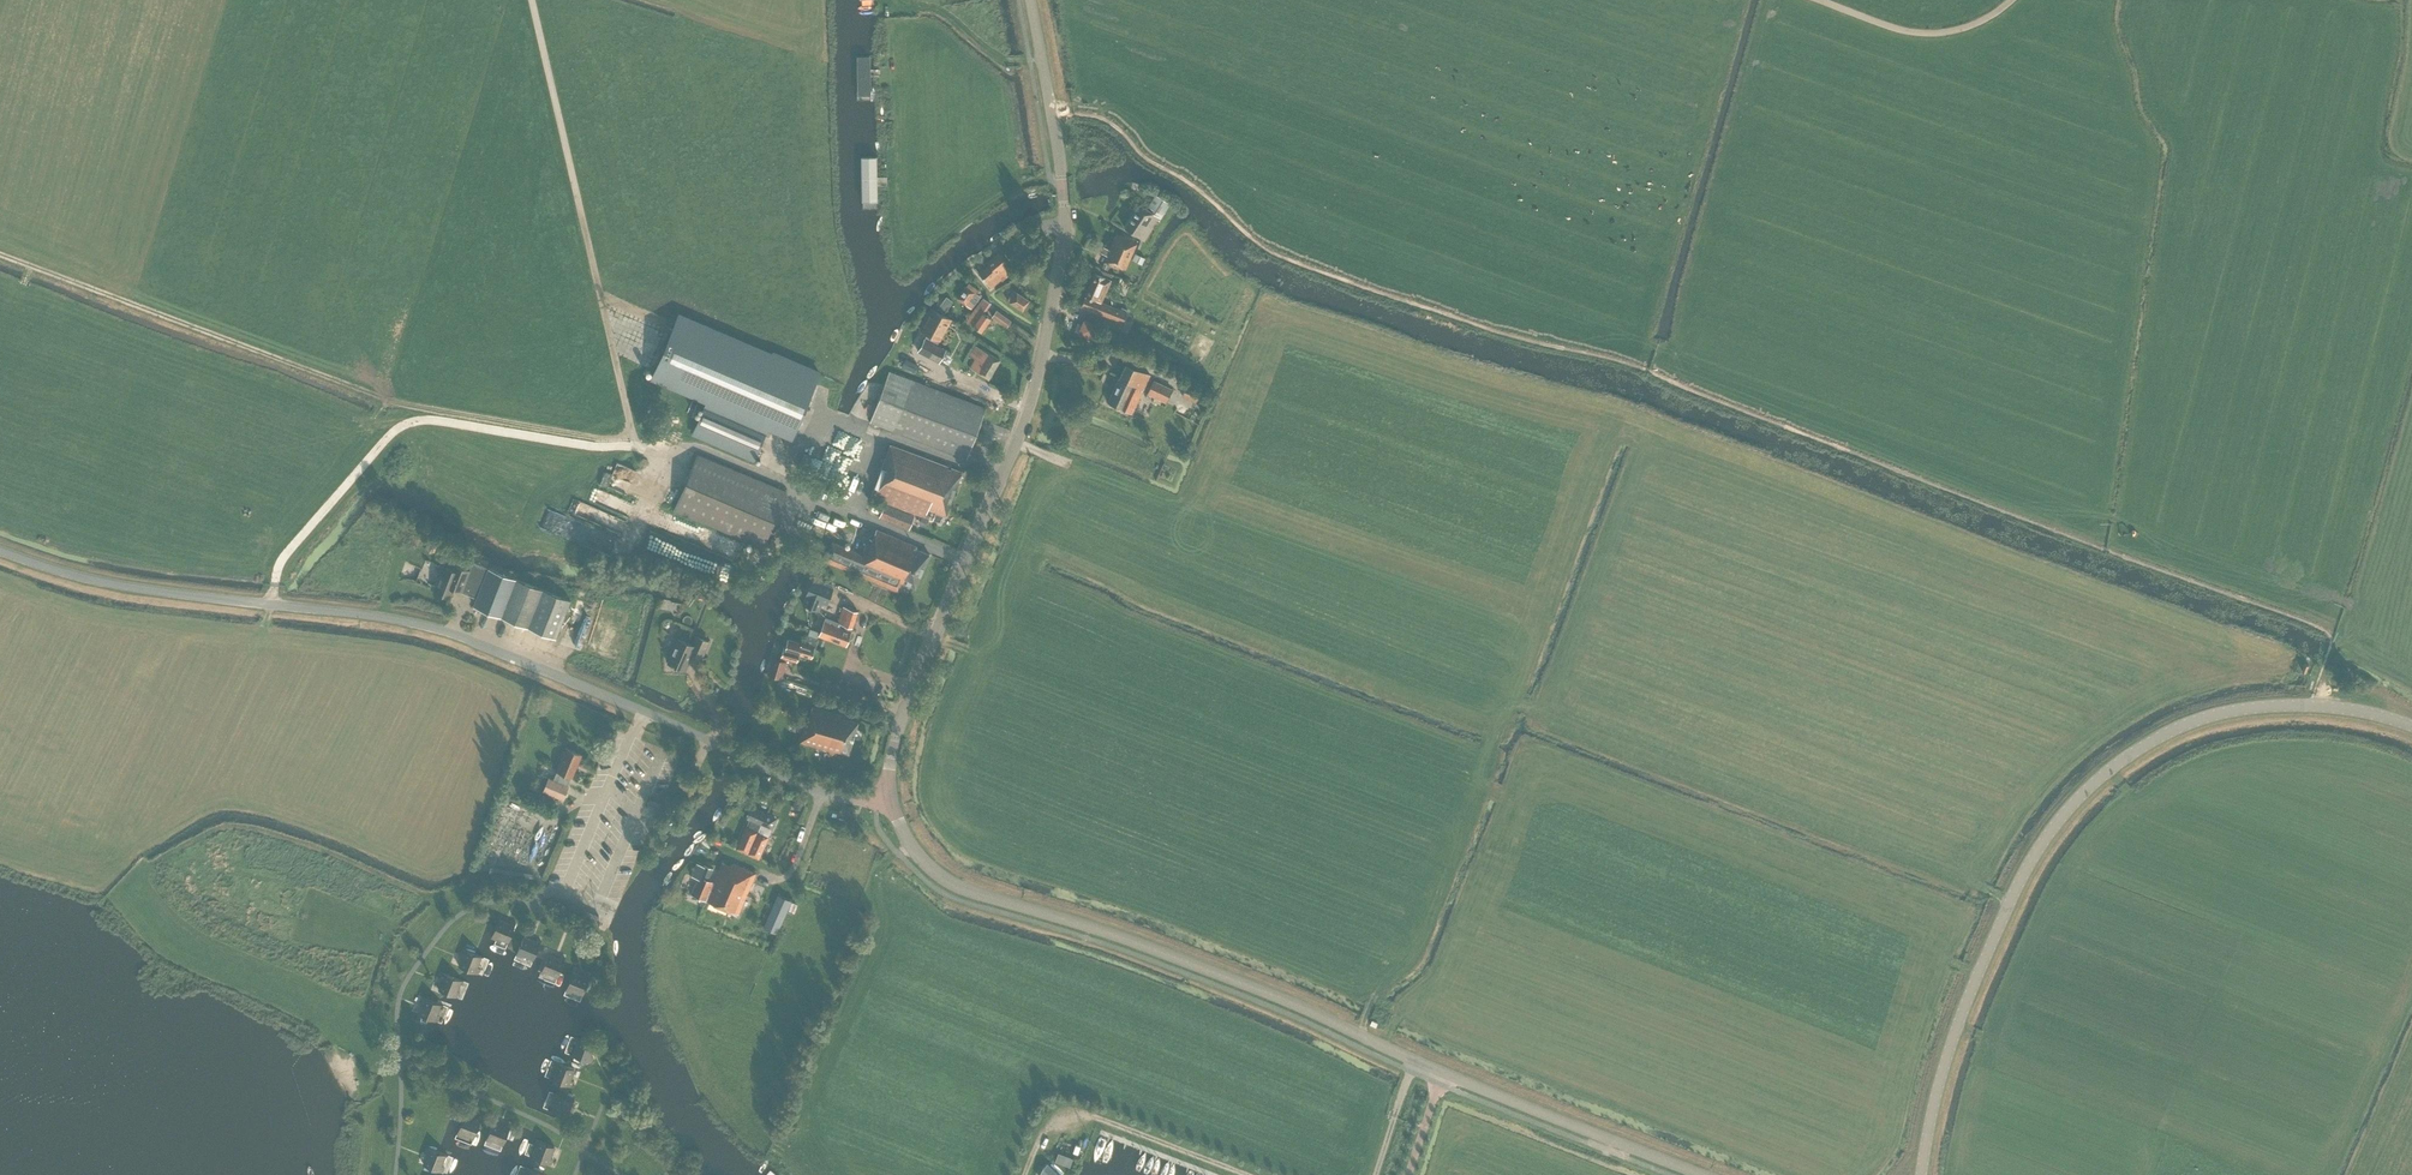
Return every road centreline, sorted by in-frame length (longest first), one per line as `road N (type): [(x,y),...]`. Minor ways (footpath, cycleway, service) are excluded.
road 1 (unclassified): [(888,794),(865,803),(432,627),(159,593),(68,577),(0,552)]
road 2 (tertiary): [(1704,1174),(1275,996),(963,887),(905,838),(888,794)]
road 3 (tertiary): [(888,794),(910,696),(1027,420),(1054,307),(1062,183),(1031,0)]
road 4 (tertiary): [(2310,705),(2240,711),(2179,729),(2125,759),(2070,808),(2020,883),(1978,975),(1935,1100),(1922,1174)]
road 5 (track): [(636,446),(383,399),(0,255)]
road 6 (track): [(689,444),(671,460),(636,446),(532,0)]
road 7 (track): [(1817,0),(1922,34),(1983,20),(2008,0)]

